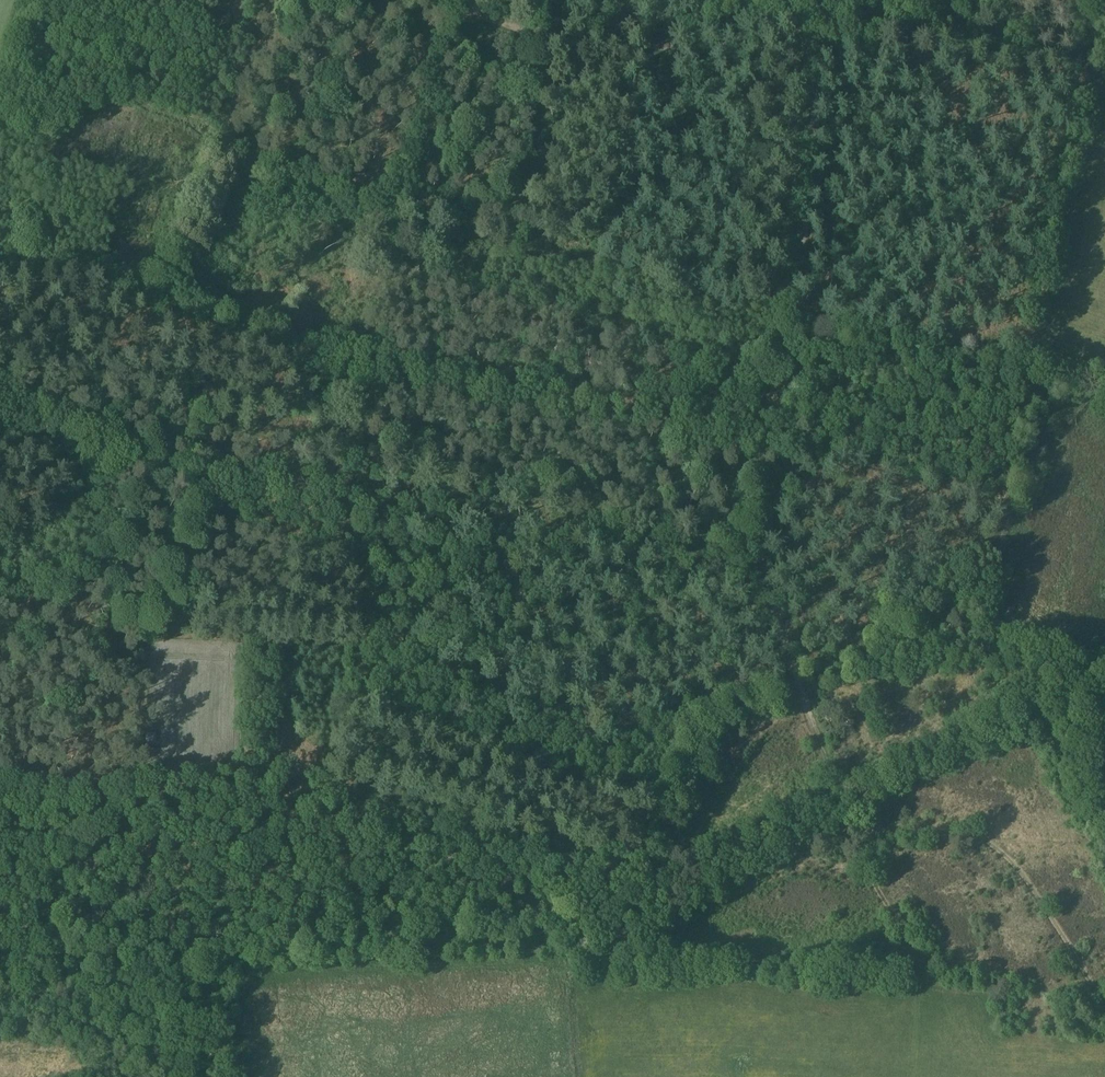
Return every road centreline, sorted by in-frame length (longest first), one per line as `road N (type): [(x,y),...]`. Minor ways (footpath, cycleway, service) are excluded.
road 1 (track): [(1104,11),(946,5),(806,27),(806,247),(798,320),(776,383),(785,465),(755,560),(847,820),(870,833),(938,827),(983,839),(1012,862),(1104,1002)]
road 2 (track): [(791,672),(191,641),(208,498),(207,420)]
road 3 (track): [(757,545),(123,400)]
road 4 (track): [(427,0),(582,44),(681,50),(806,27)]
road 5 (track): [(847,825),(730,905),(603,966),(562,976)]
road 6 (track): [(919,988),(890,907),(847,839),(847,820)]
road 7 (track): [(191,641),(142,637),(142,725)]
road 8 (track): [(123,400),(0,375)]

